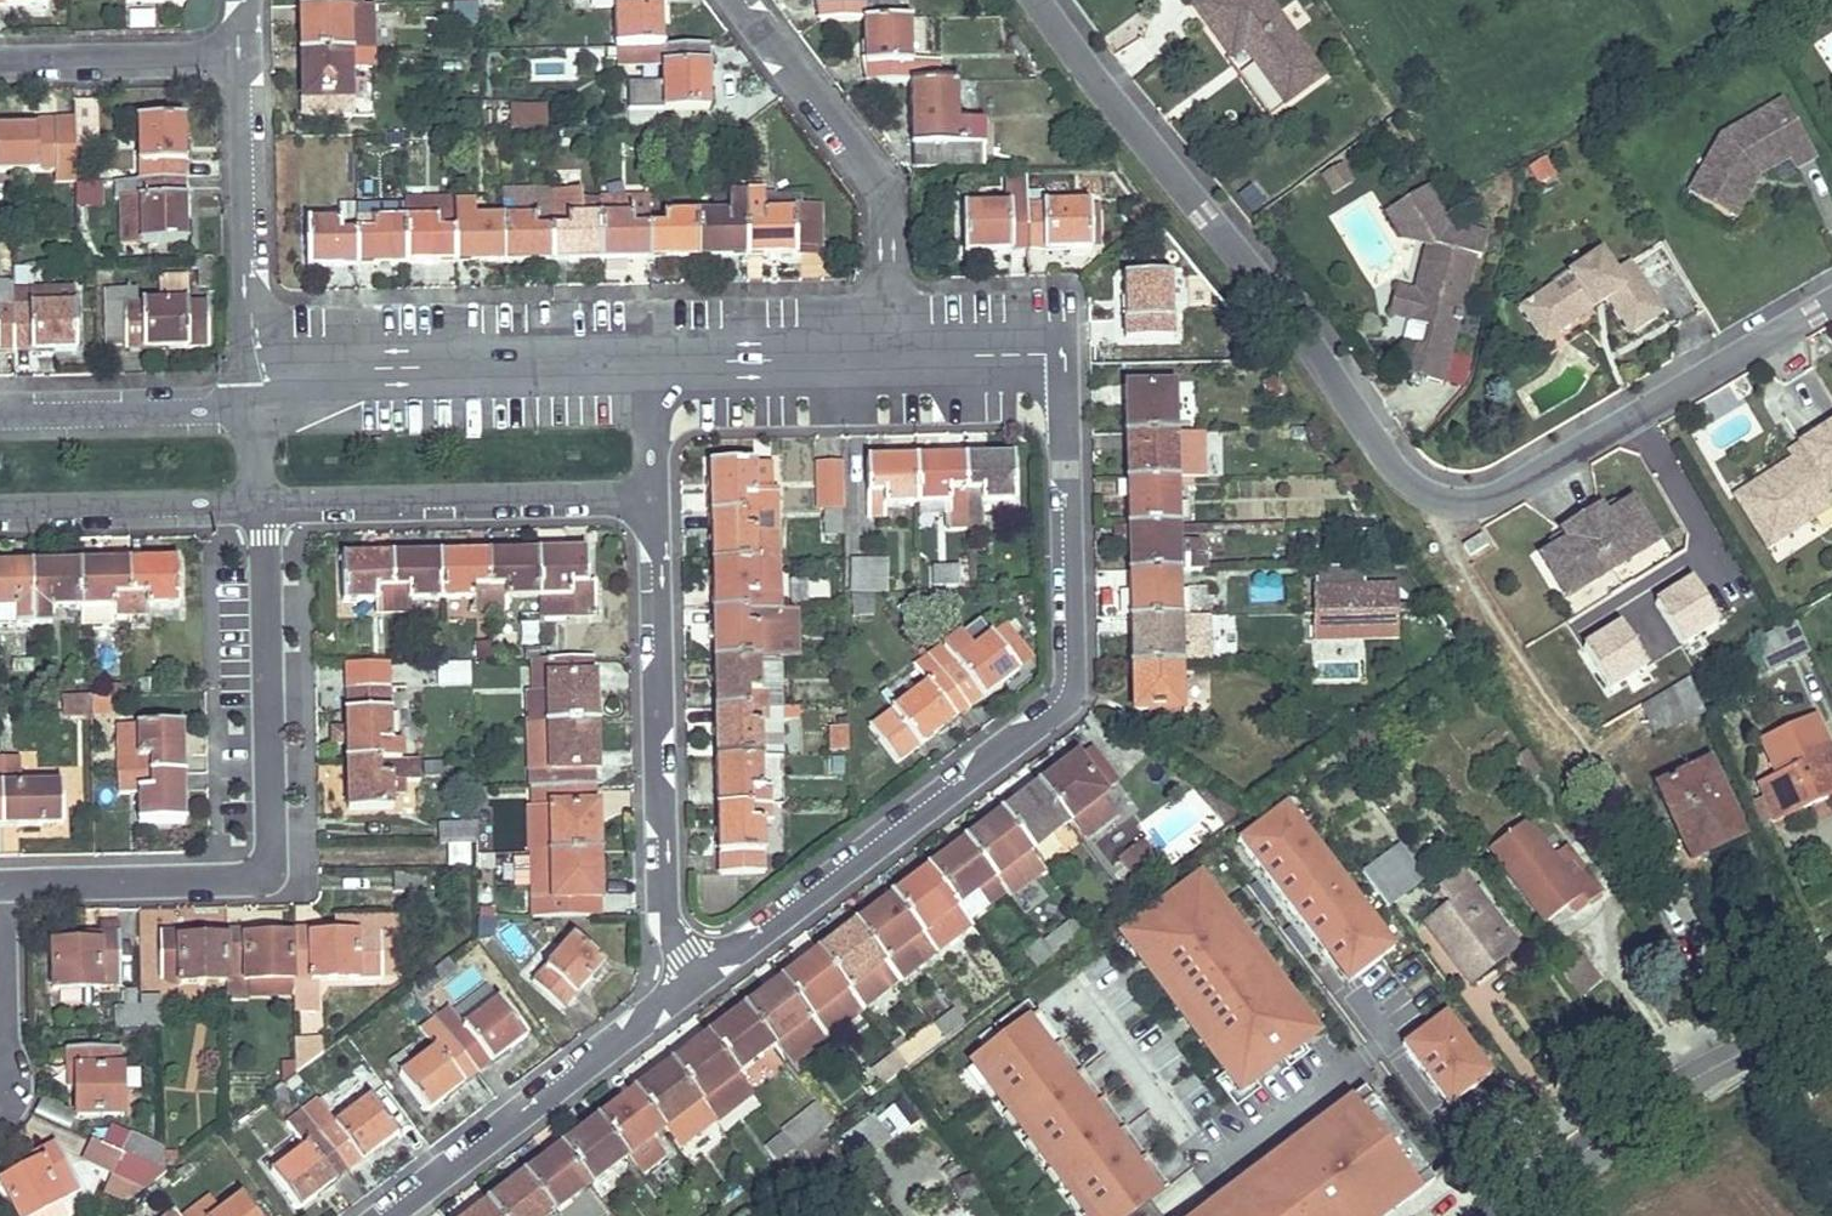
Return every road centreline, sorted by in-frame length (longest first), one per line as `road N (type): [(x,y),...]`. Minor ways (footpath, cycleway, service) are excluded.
road 1 (residential): [(1042,0),(1262,284),(1381,456),(1425,490),(1467,496),(1505,484),(1831,294)]
road 2 (residential): [(689,988),(1024,737),(1069,693),(1056,351)]
road 3 (residential): [(257,505),(266,871),(4,874)]
road 4 (residential): [(689,988),(665,932),(655,495)]
road 5 (residential): [(258,411),(361,366),(648,358)]
road 6 (residential): [(737,0),(869,178),(883,226),(888,353)]
road 7 (residential): [(257,505),(655,495)]
road 8 (primary): [(1831,1005),(1650,1105),(1504,1215)]
road 9 (residential): [(689,988),(391,1215)]
road 10 (residential): [(239,50),(258,411)]
road 11 (residential): [(258,411),(0,416)]
road 12 (residential): [(0,510),(257,505)]
road 13 (residential): [(648,358),(888,353)]
road 14 (residential): [(239,50),(0,53)]
road 15 (residential): [(888,353),(1056,351)]
road 16 (residential): [(0,1034),(4,874)]
road 17 (residential): [(655,495),(648,358)]

